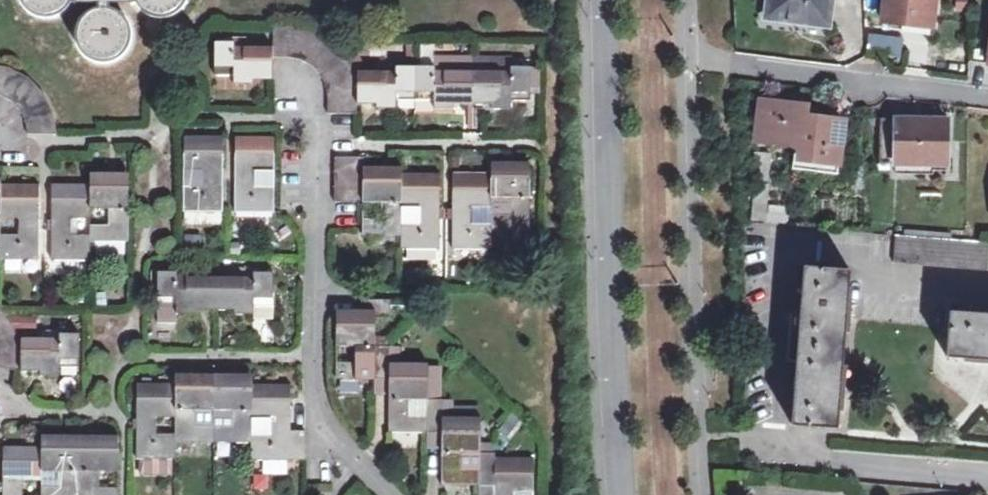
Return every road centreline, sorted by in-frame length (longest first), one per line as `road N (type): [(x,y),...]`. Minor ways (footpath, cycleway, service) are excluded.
road 1 (unclassified): [(621,494),(605,0)]
road 2 (residential): [(303,78),(322,145),(313,382),(338,432),(391,494)]
road 3 (residential): [(729,66),(987,97)]
road 4 (residential): [(779,457),(987,476)]

